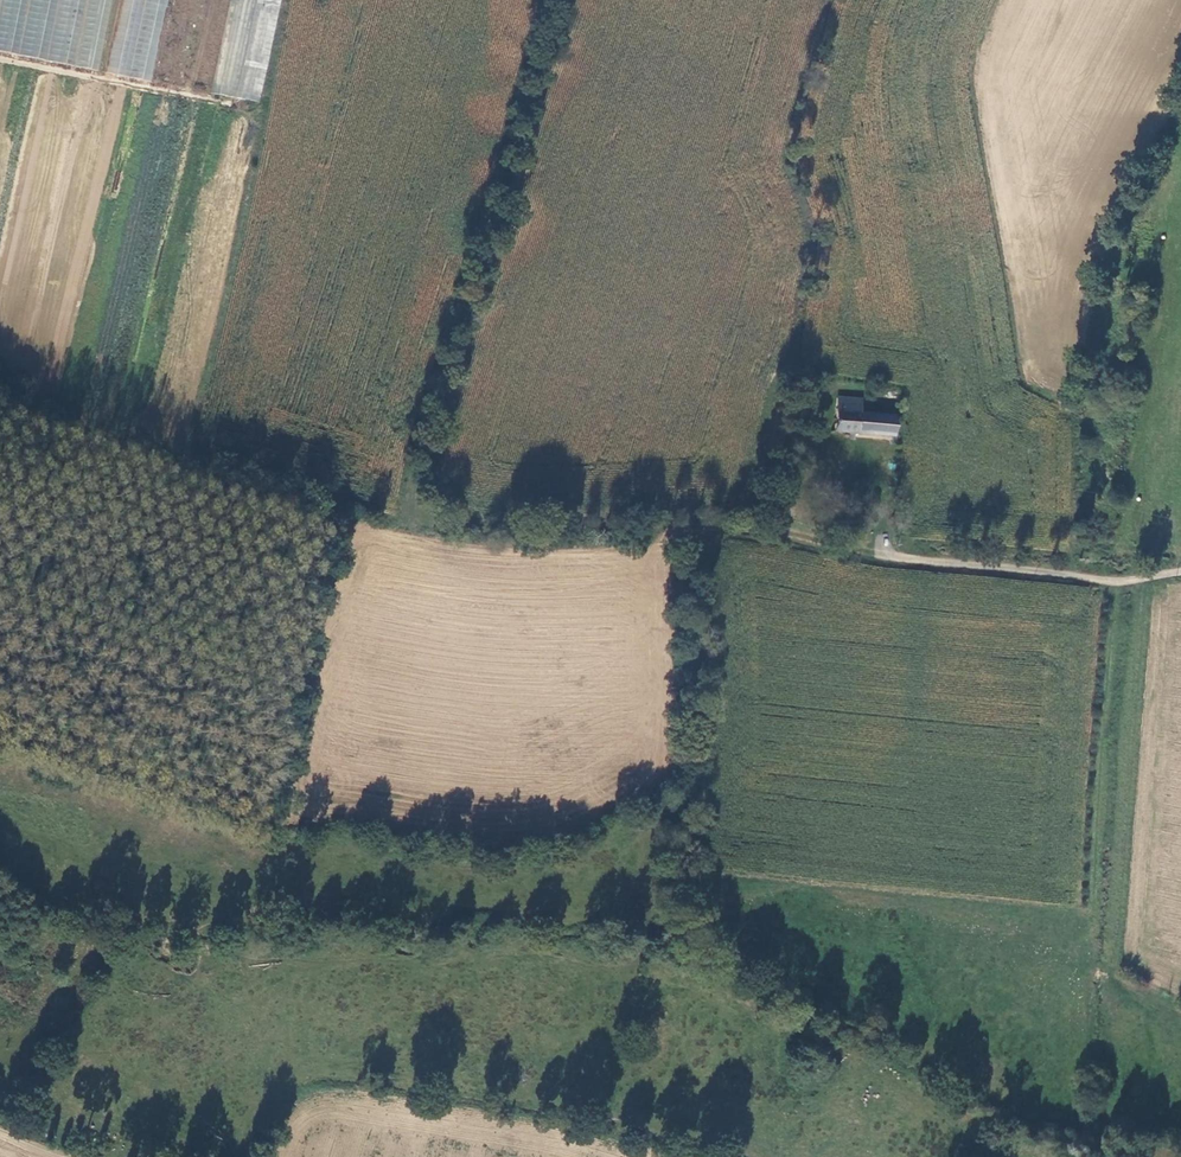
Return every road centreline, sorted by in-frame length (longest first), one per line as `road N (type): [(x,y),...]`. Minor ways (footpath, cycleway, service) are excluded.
road 1 (track): [(569,0),(427,492),(453,529),(568,539),(661,533),(873,555)]
road 2 (unclassified): [(873,555),(1105,581),(1180,572)]

